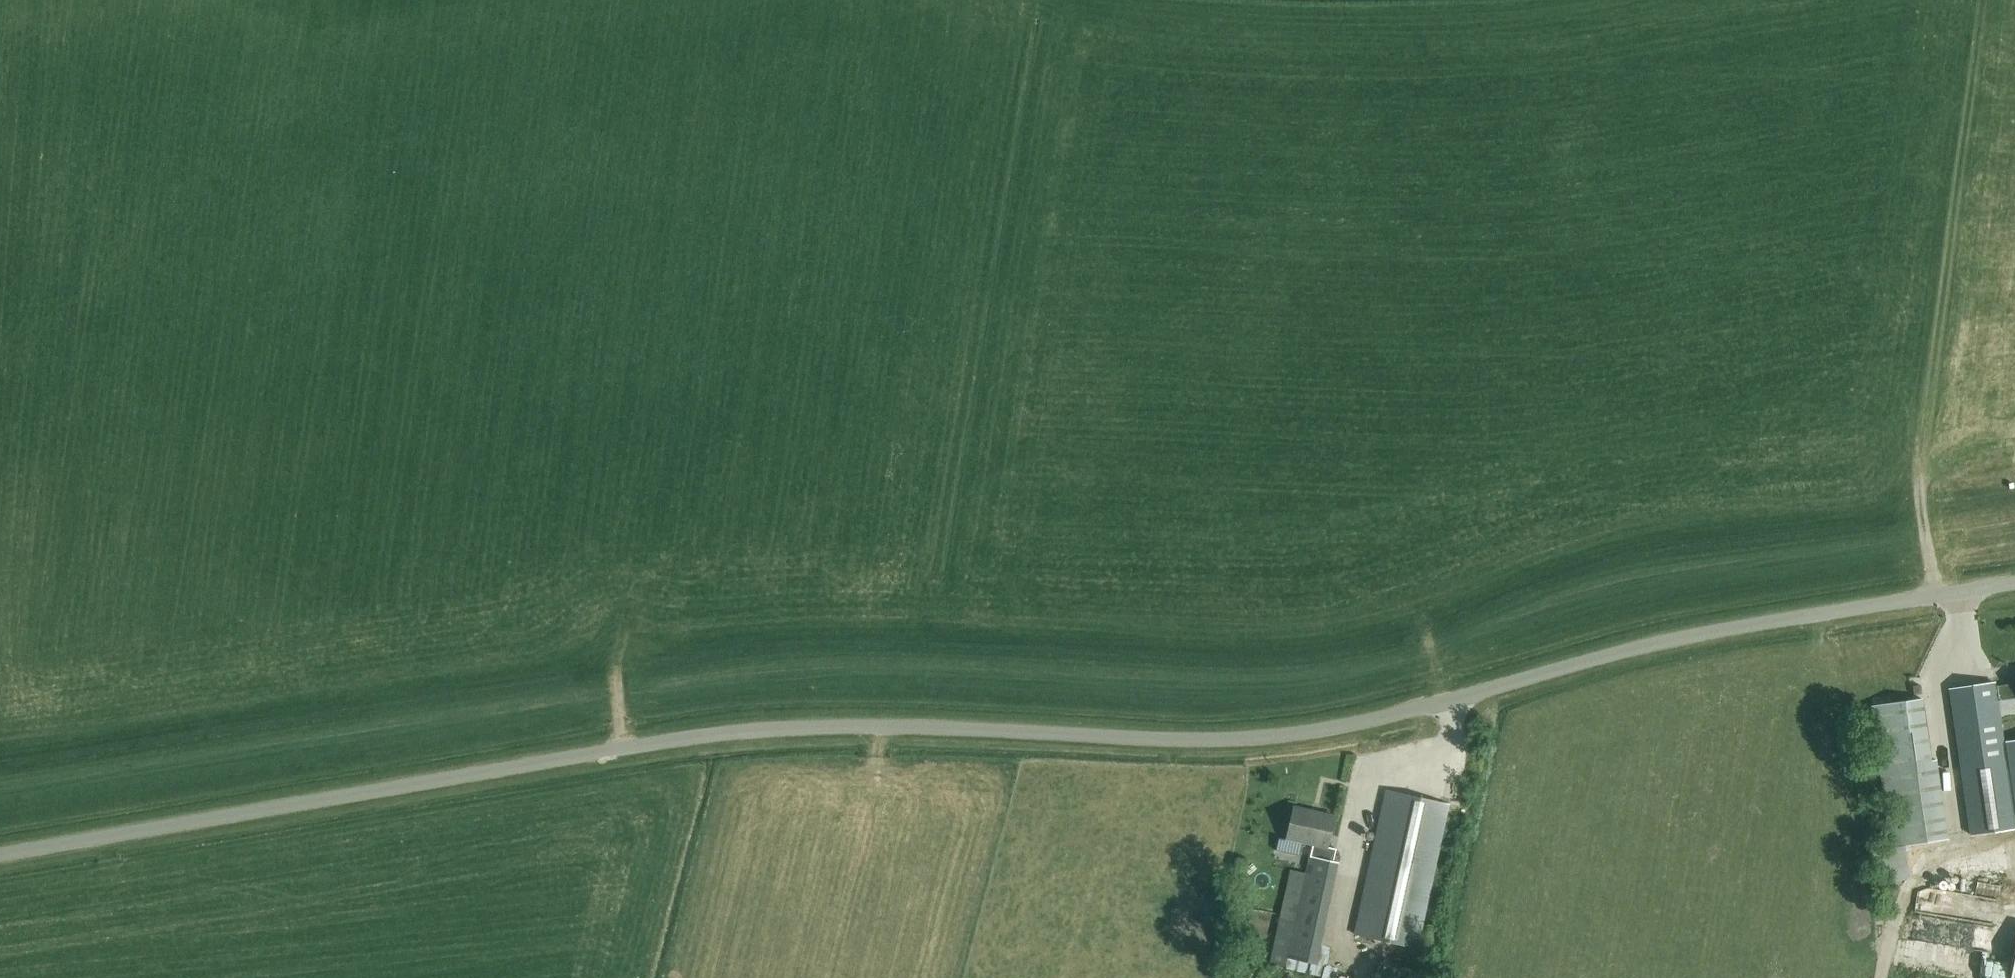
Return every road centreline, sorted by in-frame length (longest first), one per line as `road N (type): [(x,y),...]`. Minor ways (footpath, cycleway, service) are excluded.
road 1 (unclassified): [(2014,586),(1693,639),(1394,718),(1255,740),(892,727),(712,736),(0,858)]

